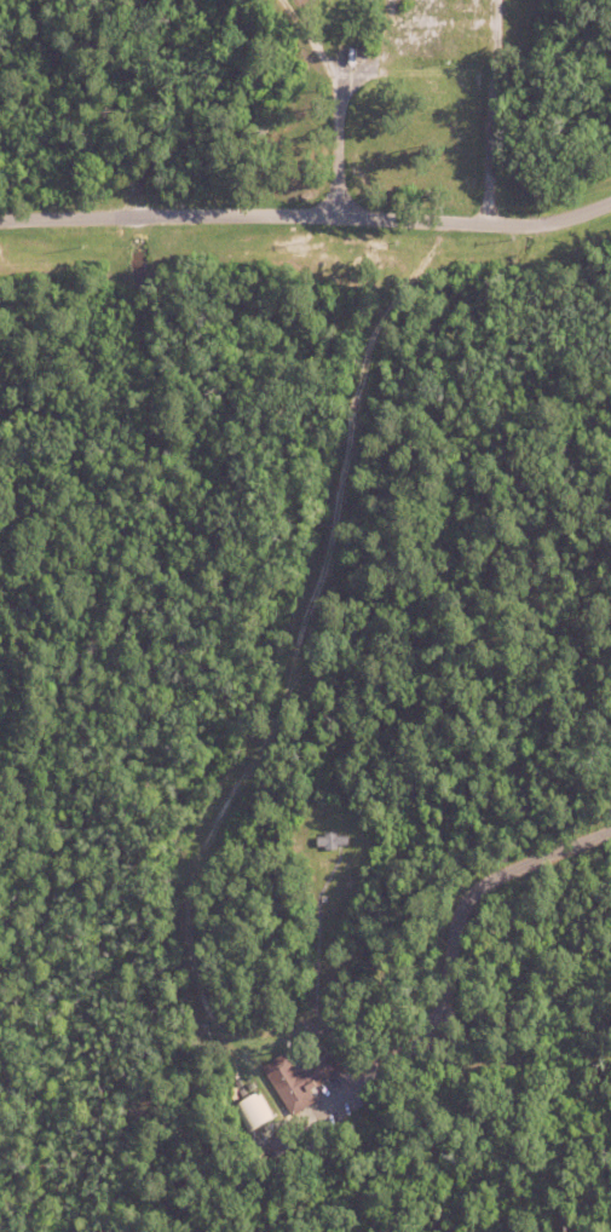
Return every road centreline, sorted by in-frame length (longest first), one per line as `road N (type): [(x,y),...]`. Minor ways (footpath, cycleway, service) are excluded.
road 1 (track): [(390,242),(346,408),(310,626),(261,756),(184,876),(184,985),(243,1072),(278,1142),(368,1081),(442,1002),(459,915),(492,880),(610,831)]
road 2 (residential): [(0,222),(191,215),(483,225),(551,223),(610,201)]

